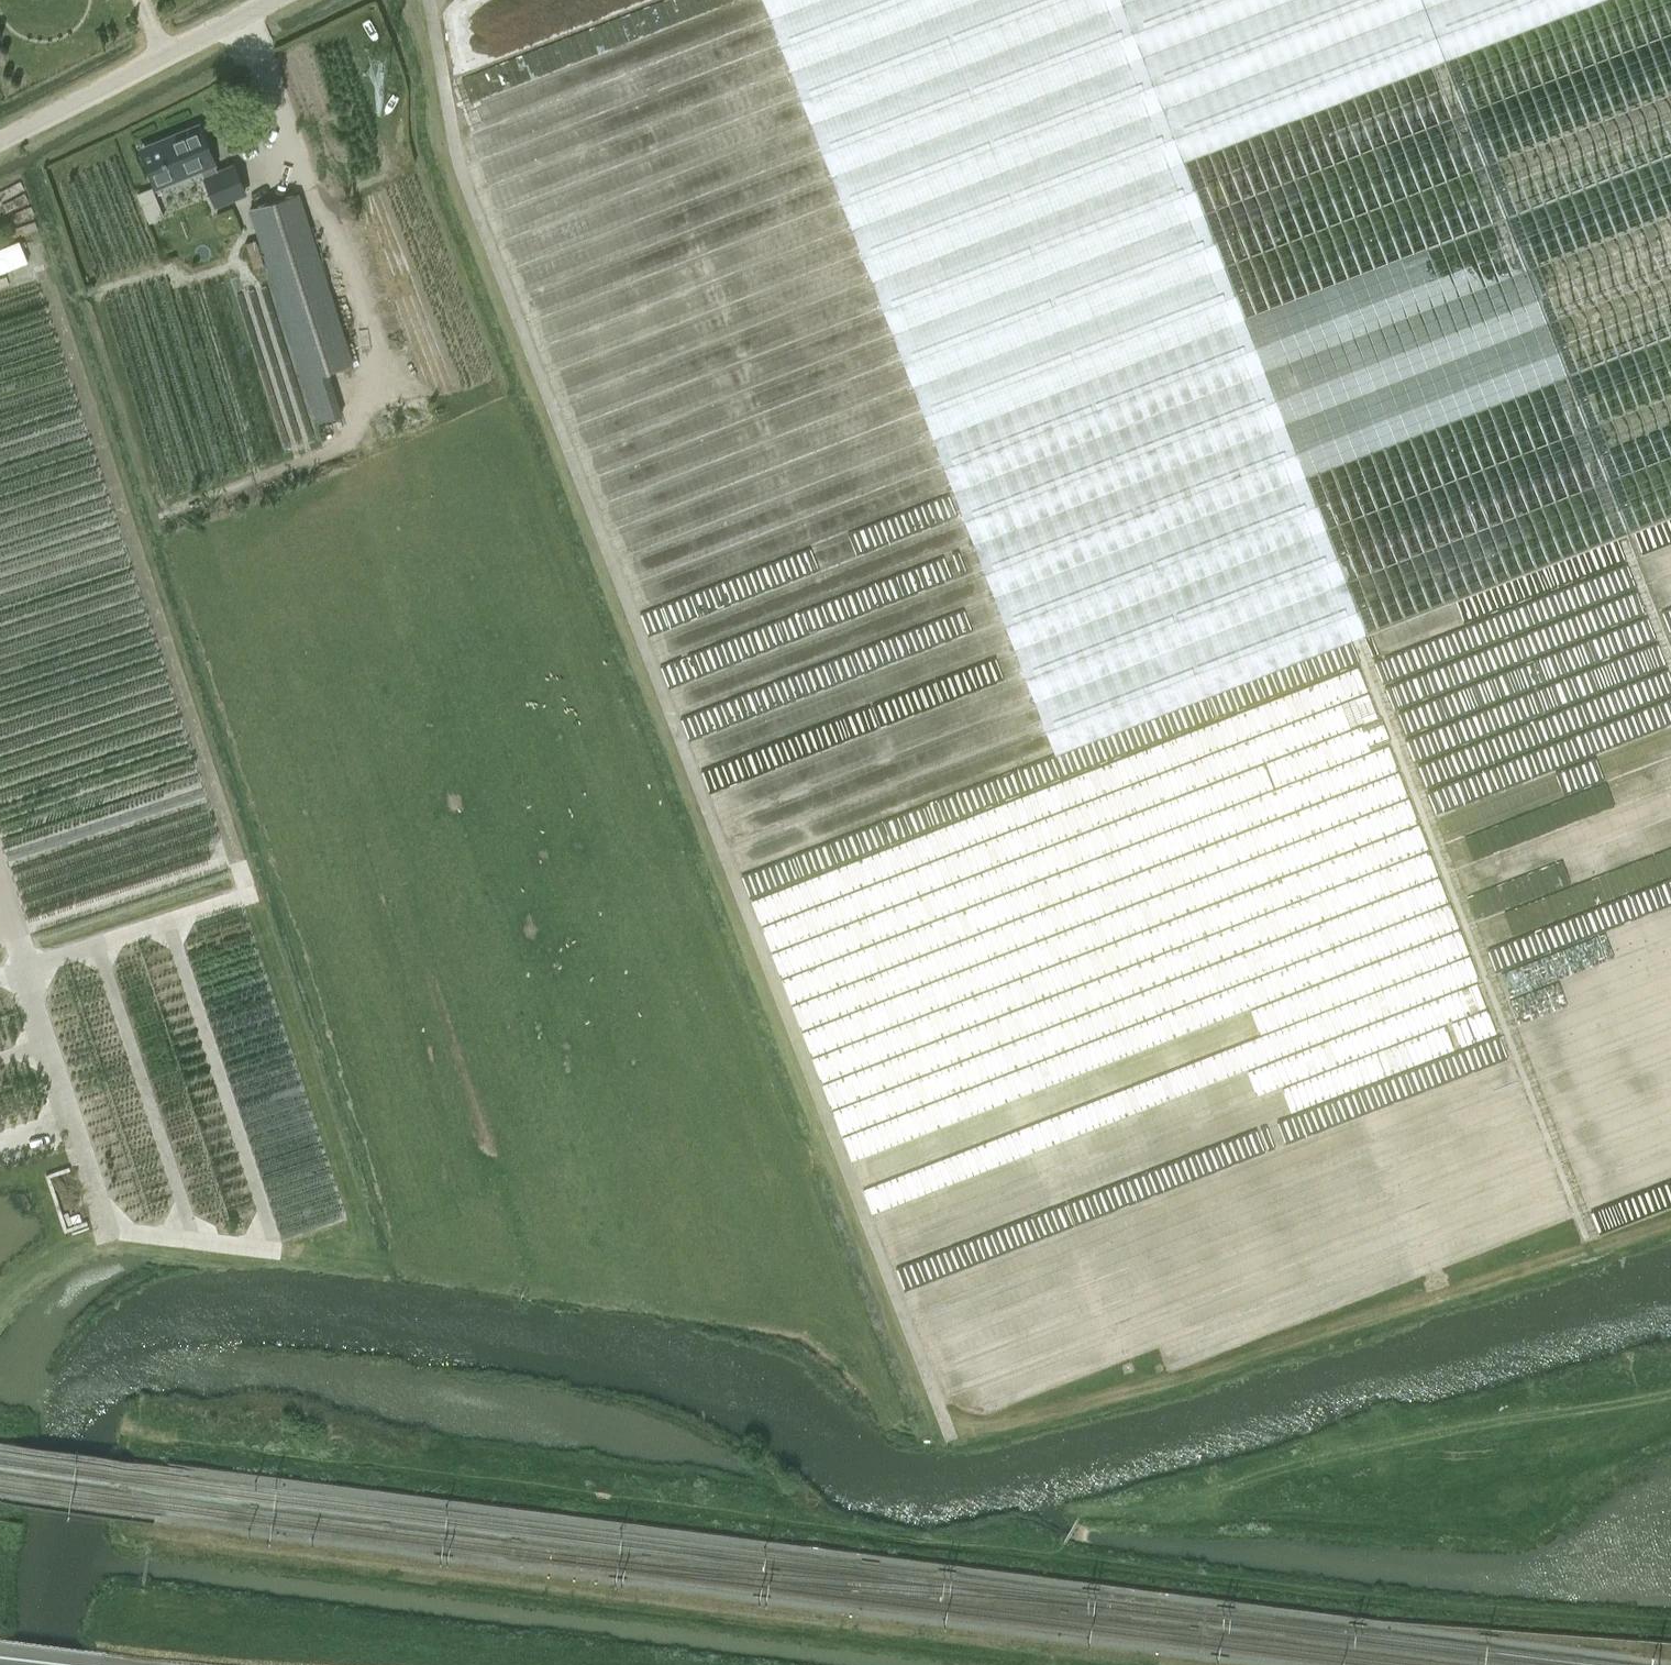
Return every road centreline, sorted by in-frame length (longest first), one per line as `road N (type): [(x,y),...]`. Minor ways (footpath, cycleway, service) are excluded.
road 1 (track): [(1089,1514),(1340,1448),(1670,1378)]
road 2 (unclassified): [(269,0),(0,140)]

